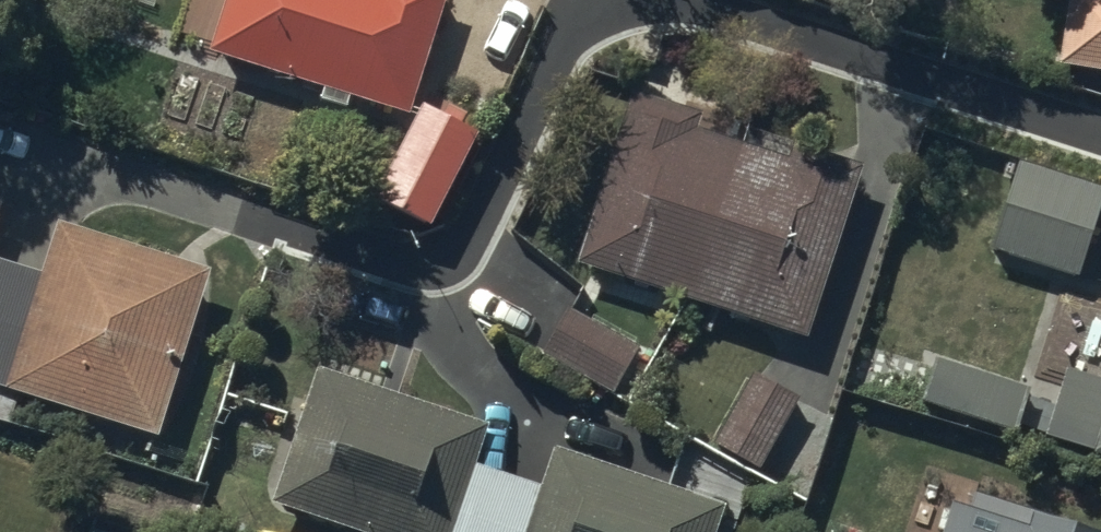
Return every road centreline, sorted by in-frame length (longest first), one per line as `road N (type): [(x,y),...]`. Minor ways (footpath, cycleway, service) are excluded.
road 1 (residential): [(629,0),(1100,144)]

